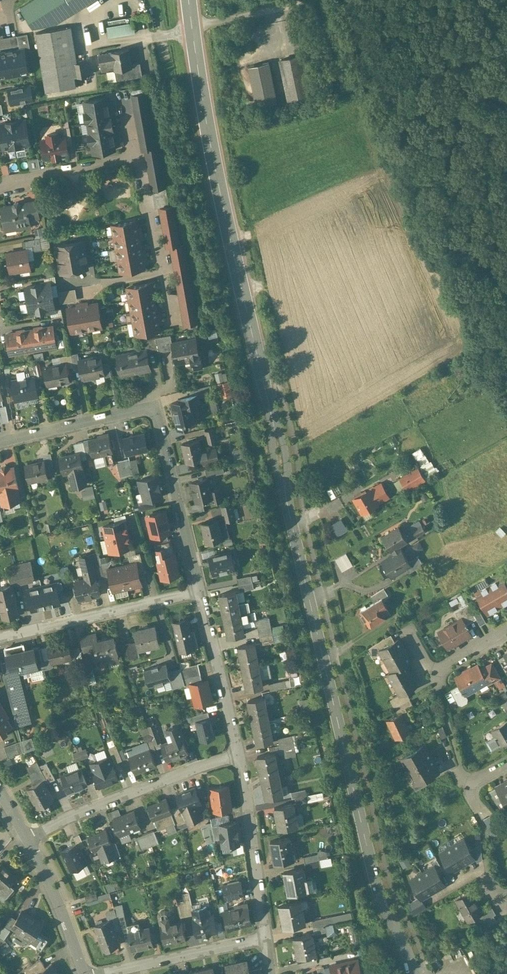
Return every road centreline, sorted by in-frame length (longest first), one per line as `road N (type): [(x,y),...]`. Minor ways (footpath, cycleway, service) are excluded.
road 1 (secondary): [(291,522),(378,890),(412,973)]
road 2 (residential): [(192,25),(267,10),(317,185),(394,363)]
road 3 (secondary): [(192,25),(226,220),(273,418)]
road 4 (residential): [(199,590),(156,406),(0,442)]
road 5 (residential): [(239,754),(27,837)]
road 6 (residential): [(199,590),(0,637)]
road 7 (residential): [(265,938),(239,754)]
road 8 (residential): [(137,157),(173,323)]
road 9 (residential): [(99,973),(265,938)]
road 10 (residential): [(239,754),(199,590)]
road 11 (residential): [(85,973),(27,837)]
road 12 (residential): [(0,189),(137,157)]
road 13 (residential): [(394,363),(412,371),(469,476)]
road 14 (residential): [(394,363),(273,418)]

